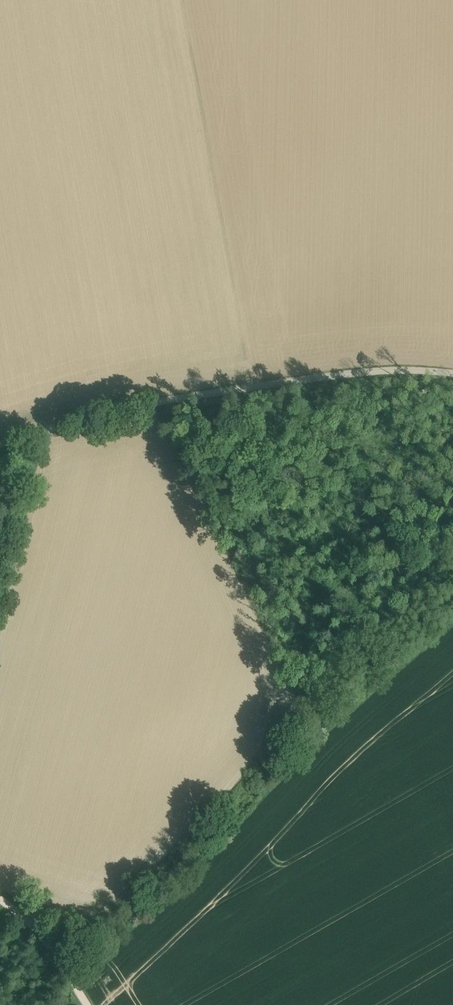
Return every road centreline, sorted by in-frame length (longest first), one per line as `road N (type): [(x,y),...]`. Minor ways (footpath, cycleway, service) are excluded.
road 1 (unclassified): [(452,374),(375,369),(259,382),(117,407),(0,440)]
road 2 (track): [(0,905),(24,914),(99,1004)]

